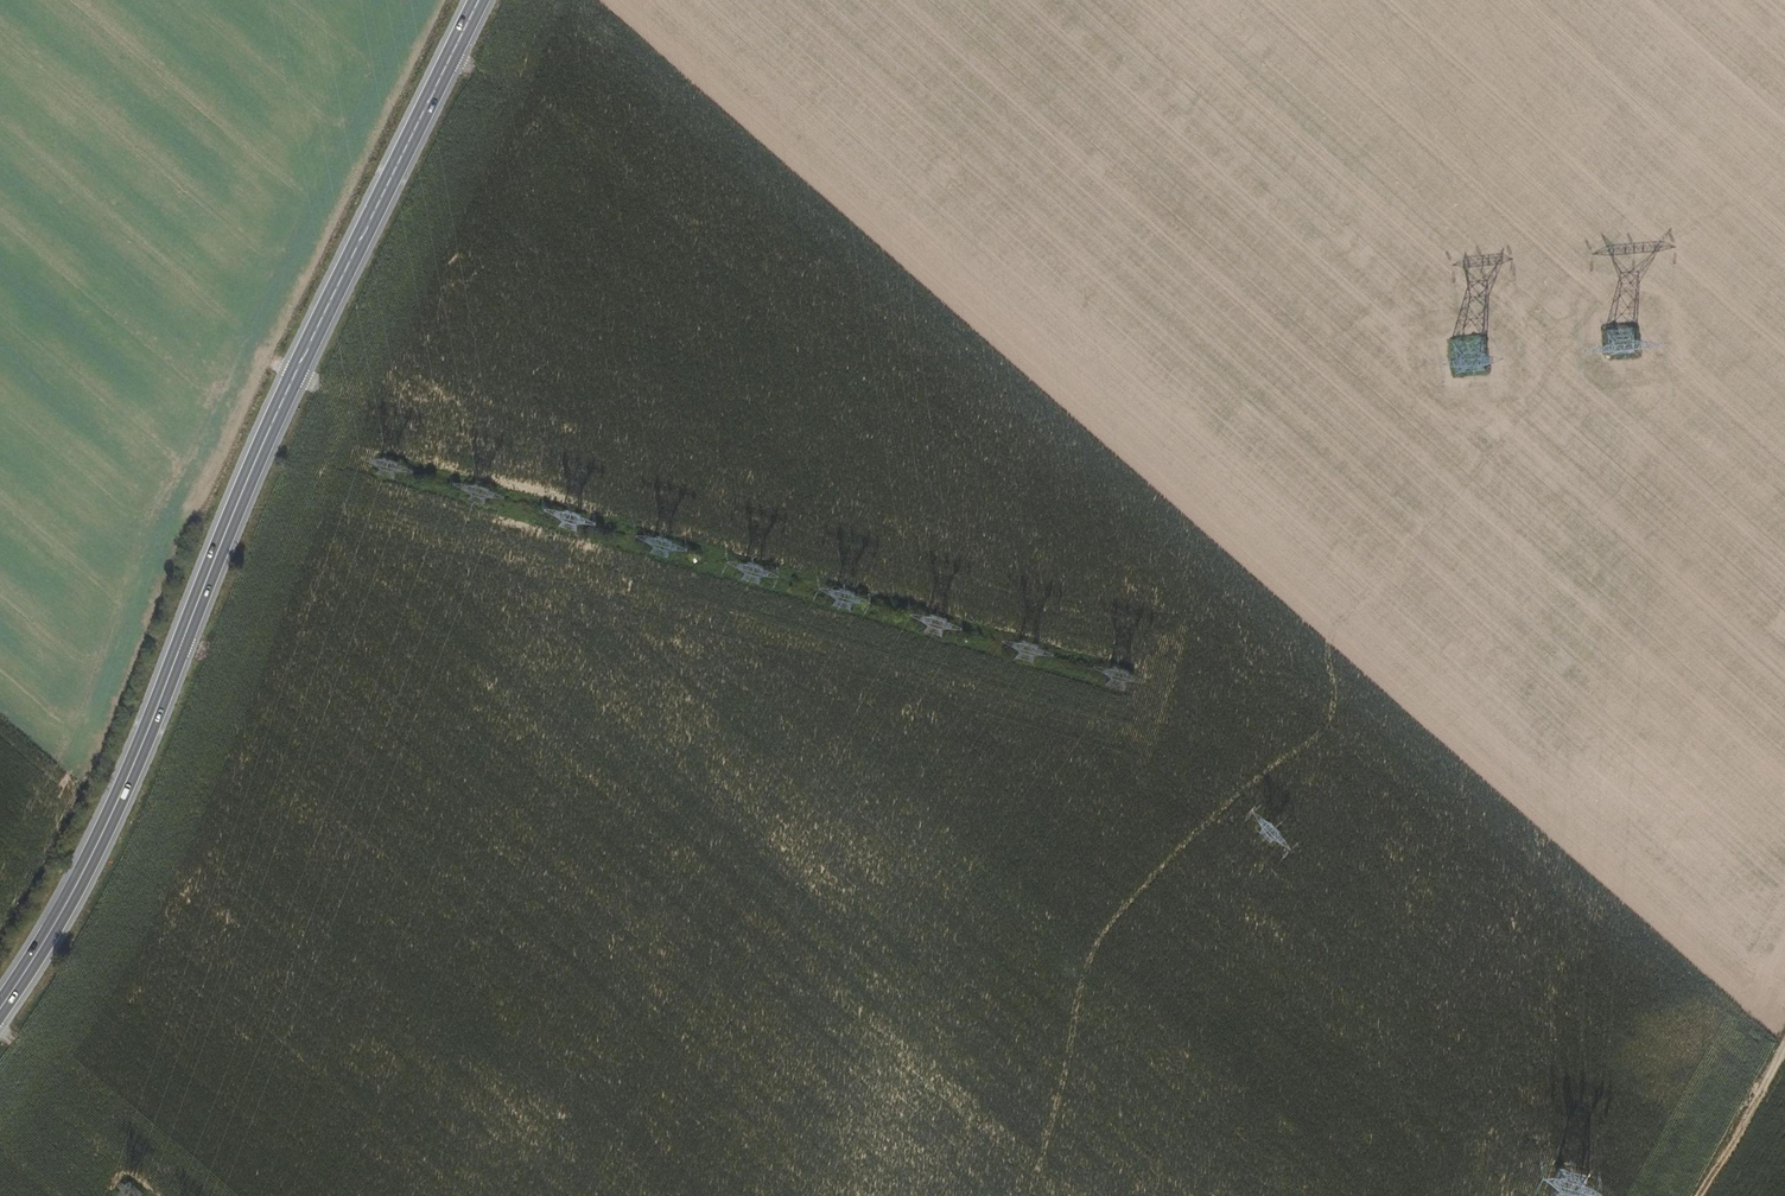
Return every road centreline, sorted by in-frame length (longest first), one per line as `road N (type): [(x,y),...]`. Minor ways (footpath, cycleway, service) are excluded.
road 1 (secondary): [(480,0),(288,390),(109,821),(0,1010)]
road 2 (track): [(1784,1046),(1701,1195)]

